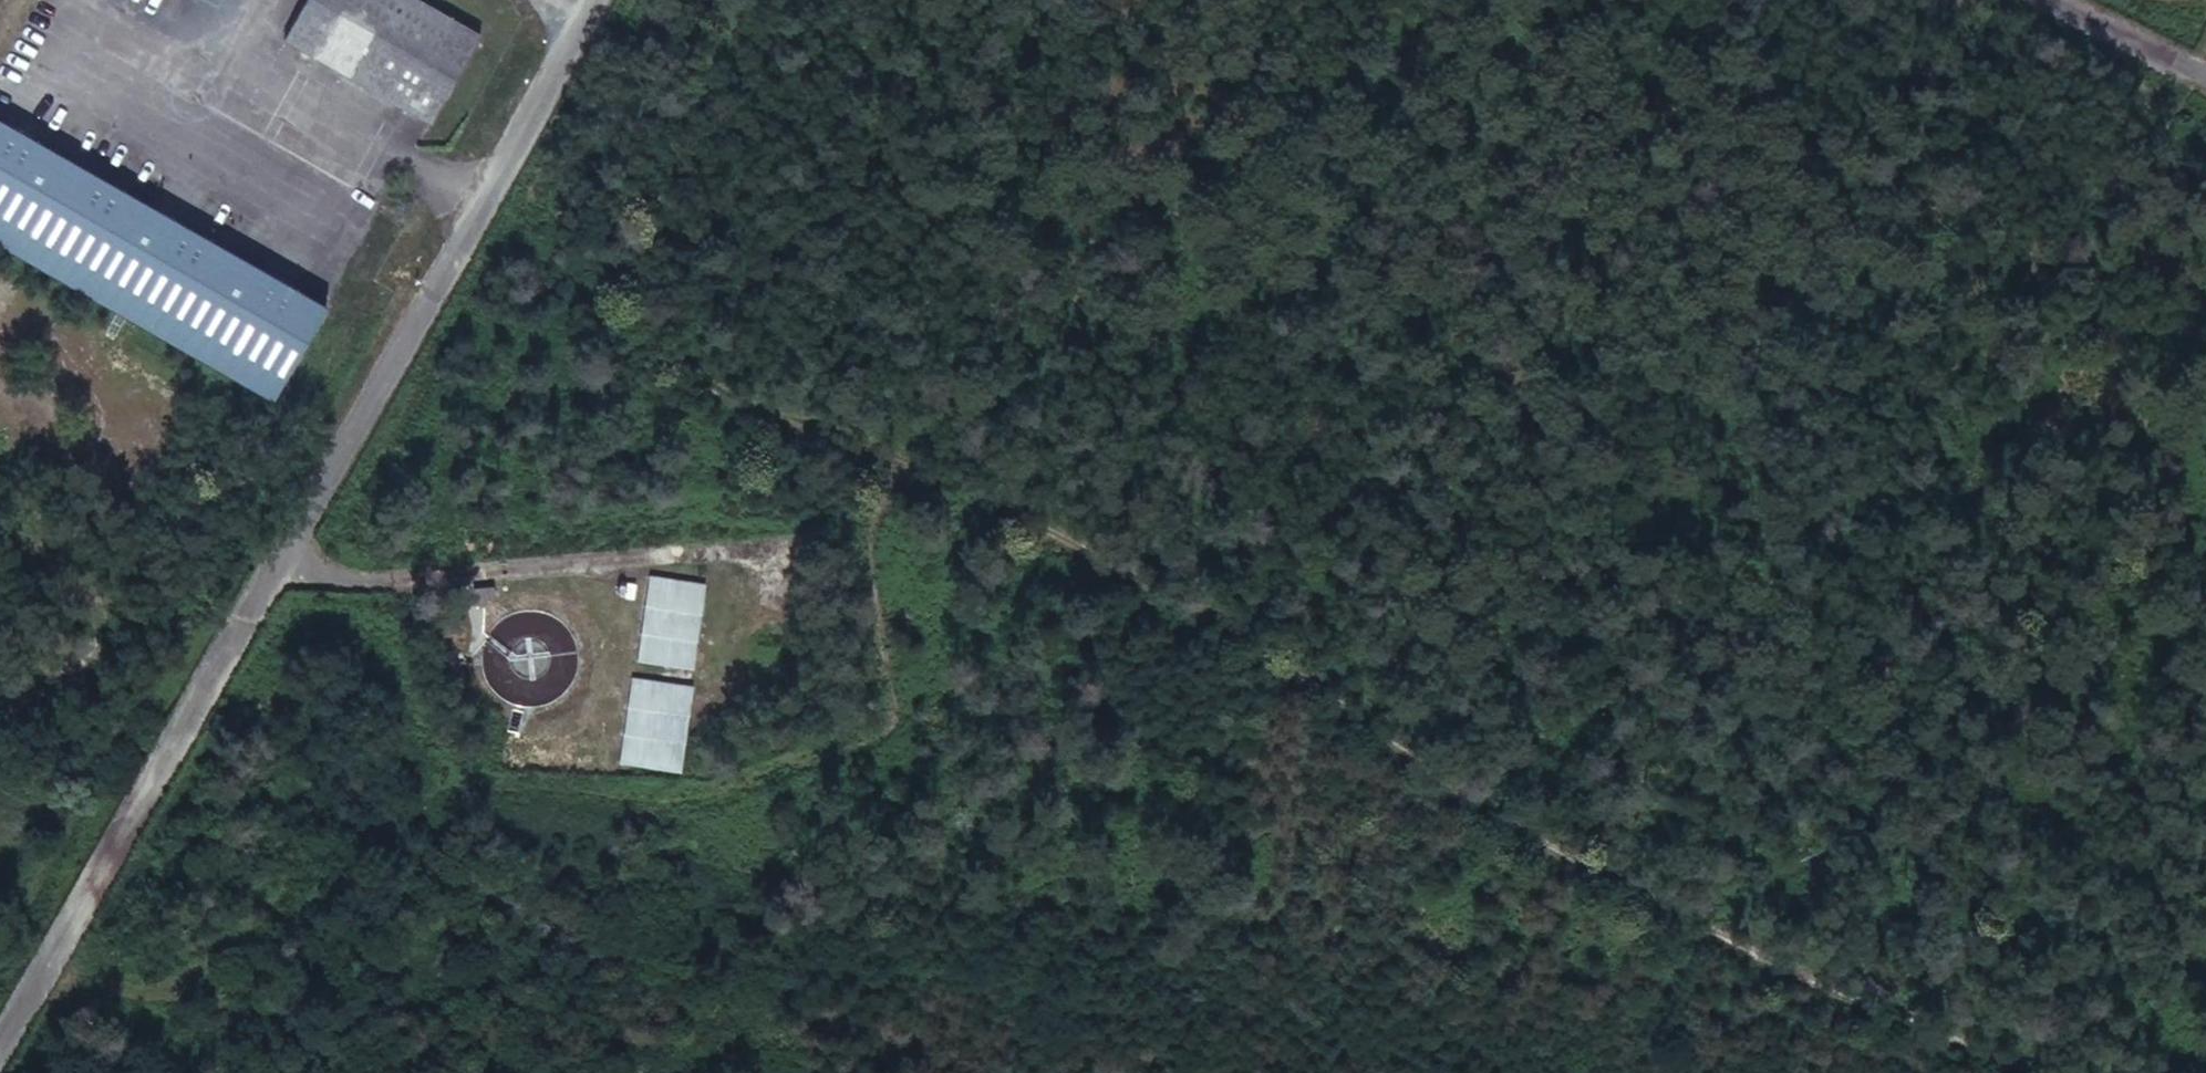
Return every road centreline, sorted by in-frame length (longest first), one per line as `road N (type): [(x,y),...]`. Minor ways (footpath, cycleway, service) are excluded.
road 1 (track): [(753,0),(649,289),(698,369),(965,489),(1175,606),(1316,689),(1563,868),(2037,1072)]
road 2 (track): [(207,682),(0,1039)]
road 3 (track): [(234,1072),(232,1053),(43,964)]
road 4 (track): [(2039,0),(2205,84)]

